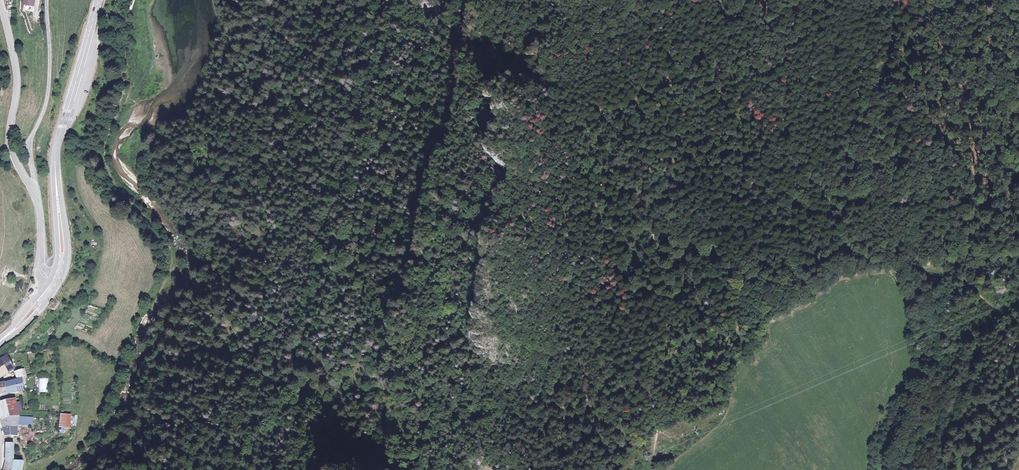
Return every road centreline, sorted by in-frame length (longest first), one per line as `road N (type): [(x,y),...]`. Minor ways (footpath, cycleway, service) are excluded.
road 1 (track): [(717,0),(721,17),(762,61),(815,188),(865,248),(902,258)]
road 2 (track): [(792,0),(818,25),(839,68),(840,160),(875,204),(883,235),(902,258)]
road 3 (unclassified): [(31,190),(9,138),(14,65),(0,1)]
road 4 (unclassified): [(31,190),(31,140),(48,90),(47,0)]
road 5 (secondary): [(98,0),(55,162)]
road 6 (secondary): [(60,284),(68,250),(55,162)]
road 7 (track): [(929,264),(980,295),(1018,342)]
road 8 (secondary): [(55,162),(58,258),(51,280)]

